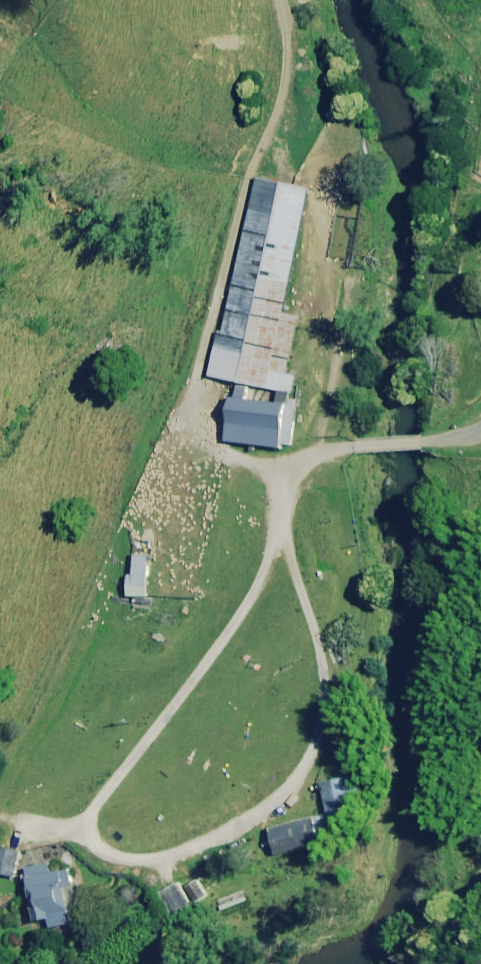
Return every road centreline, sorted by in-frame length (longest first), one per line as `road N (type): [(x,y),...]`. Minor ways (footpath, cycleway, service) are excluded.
road 1 (unclassified): [(107,851),(151,858),(181,851),(273,800),(314,753),(326,718),(329,663),(287,530)]
road 2 (unclassified): [(287,530),(240,616),(92,812),(94,842),(107,851)]
road 3 (unclassified): [(480,425),(422,443),(315,458),(298,475),(287,530)]

